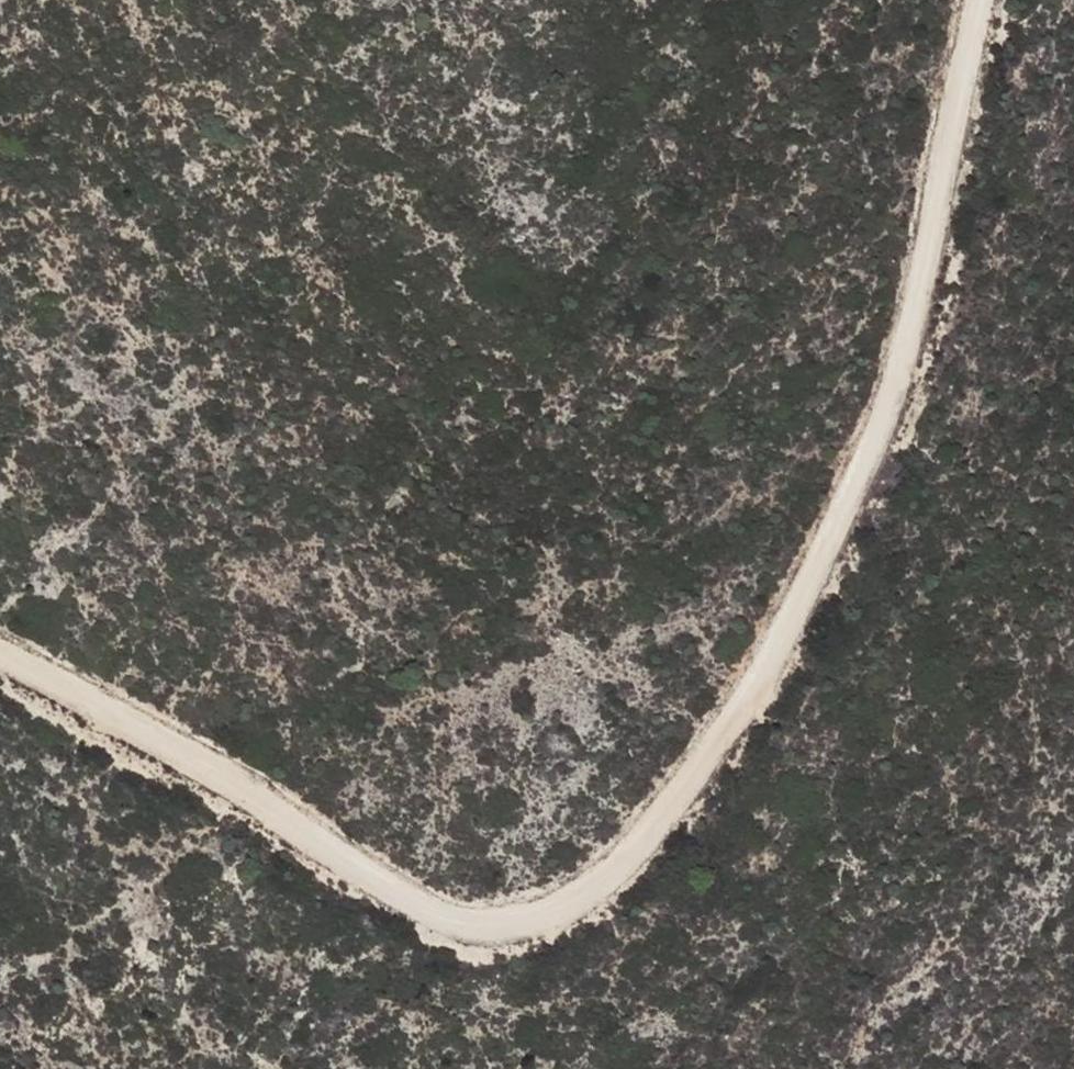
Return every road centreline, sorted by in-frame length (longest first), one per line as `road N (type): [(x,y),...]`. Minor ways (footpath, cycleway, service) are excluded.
road 1 (track): [(0,648),(209,762),(404,895),(470,927),(592,884),(692,764),(830,531),(875,415),(919,259),(973,0)]

